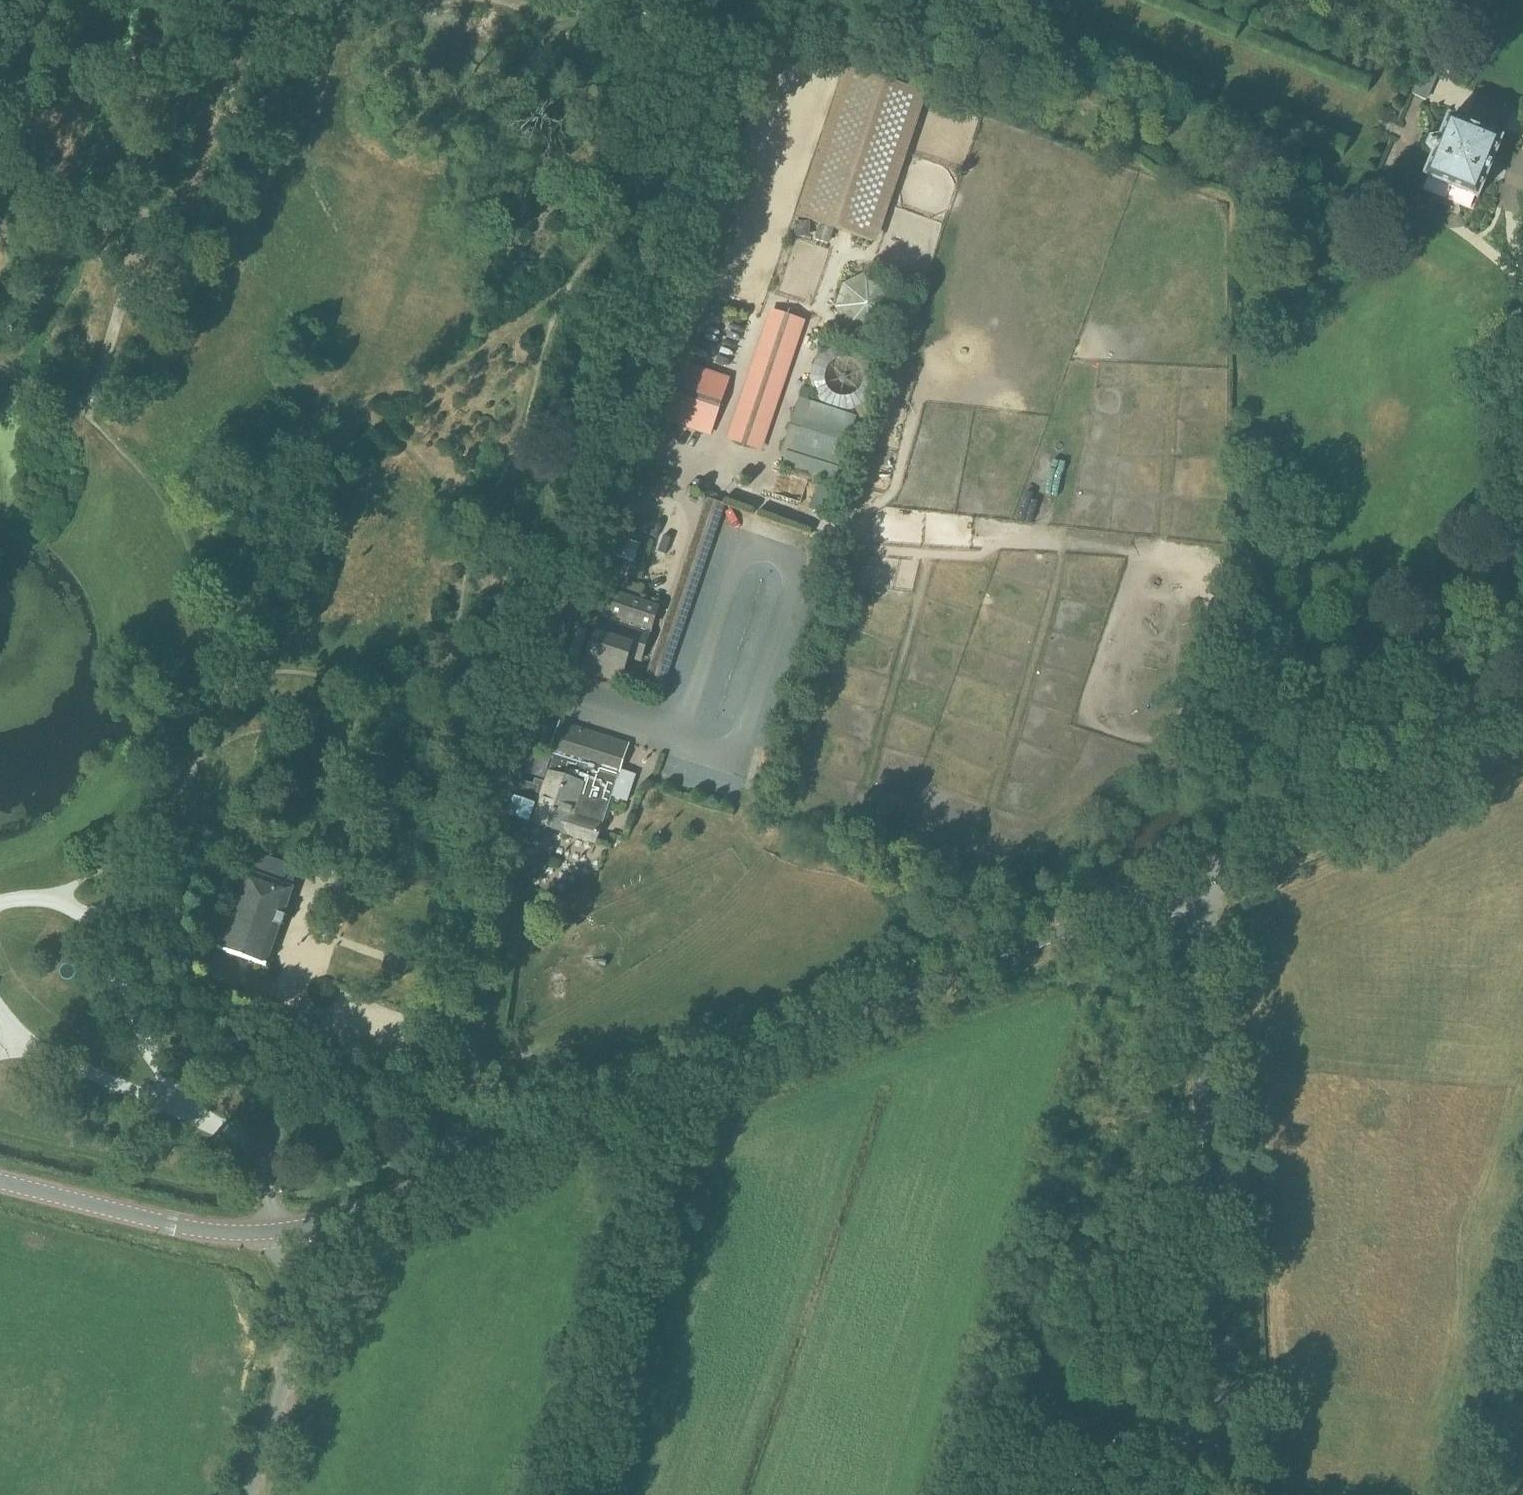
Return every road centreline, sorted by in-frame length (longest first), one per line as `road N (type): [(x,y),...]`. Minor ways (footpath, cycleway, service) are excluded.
road 1 (unclassified): [(757,0),(523,704)]
road 2 (tertiary): [(523,1148),(1185,883)]
road 3 (tertiary): [(1230,1494),(1204,964),(1185,883)]
road 4 (track): [(211,0),(88,417),(0,365)]
road 5 (track): [(0,1046),(9,1039),(183,1114),(119,965),(88,914),(64,899),(27,896)]
road 6 (unclassified): [(523,1148),(486,1046),(513,873),(499,781),(523,704)]
road 7 (tertiary): [(1185,883),(1522,746)]
road 8 (tertiary): [(0,1181),(168,1223),(281,1233)]
road 9 (unclassified): [(249,1494),(290,1367),(294,1307),(281,1233)]
road 10 (tertiary): [(281,1233),(376,1207),(523,1148)]
road 11 (track): [(724,100),(615,2),(537,2)]
road 12 (track): [(254,1149),(270,1189),(196,1228)]
road 13 (track): [(183,1114),(254,1149),(296,1148)]

